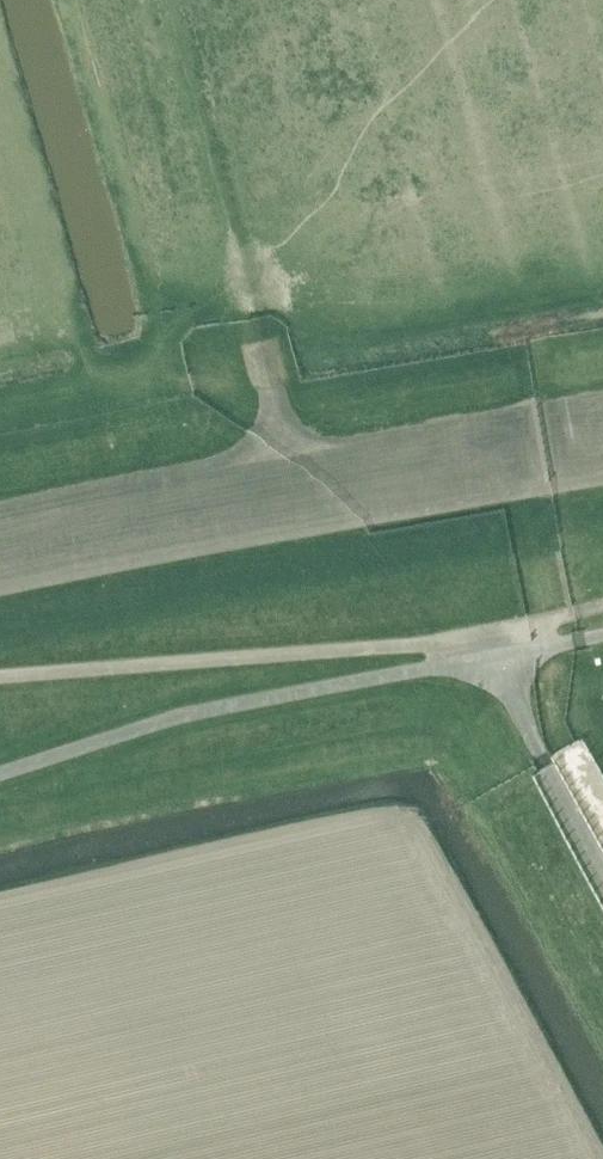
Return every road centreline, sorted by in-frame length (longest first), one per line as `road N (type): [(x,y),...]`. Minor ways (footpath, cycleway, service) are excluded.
road 1 (unclassified): [(0,774),(190,714),(602,634)]

